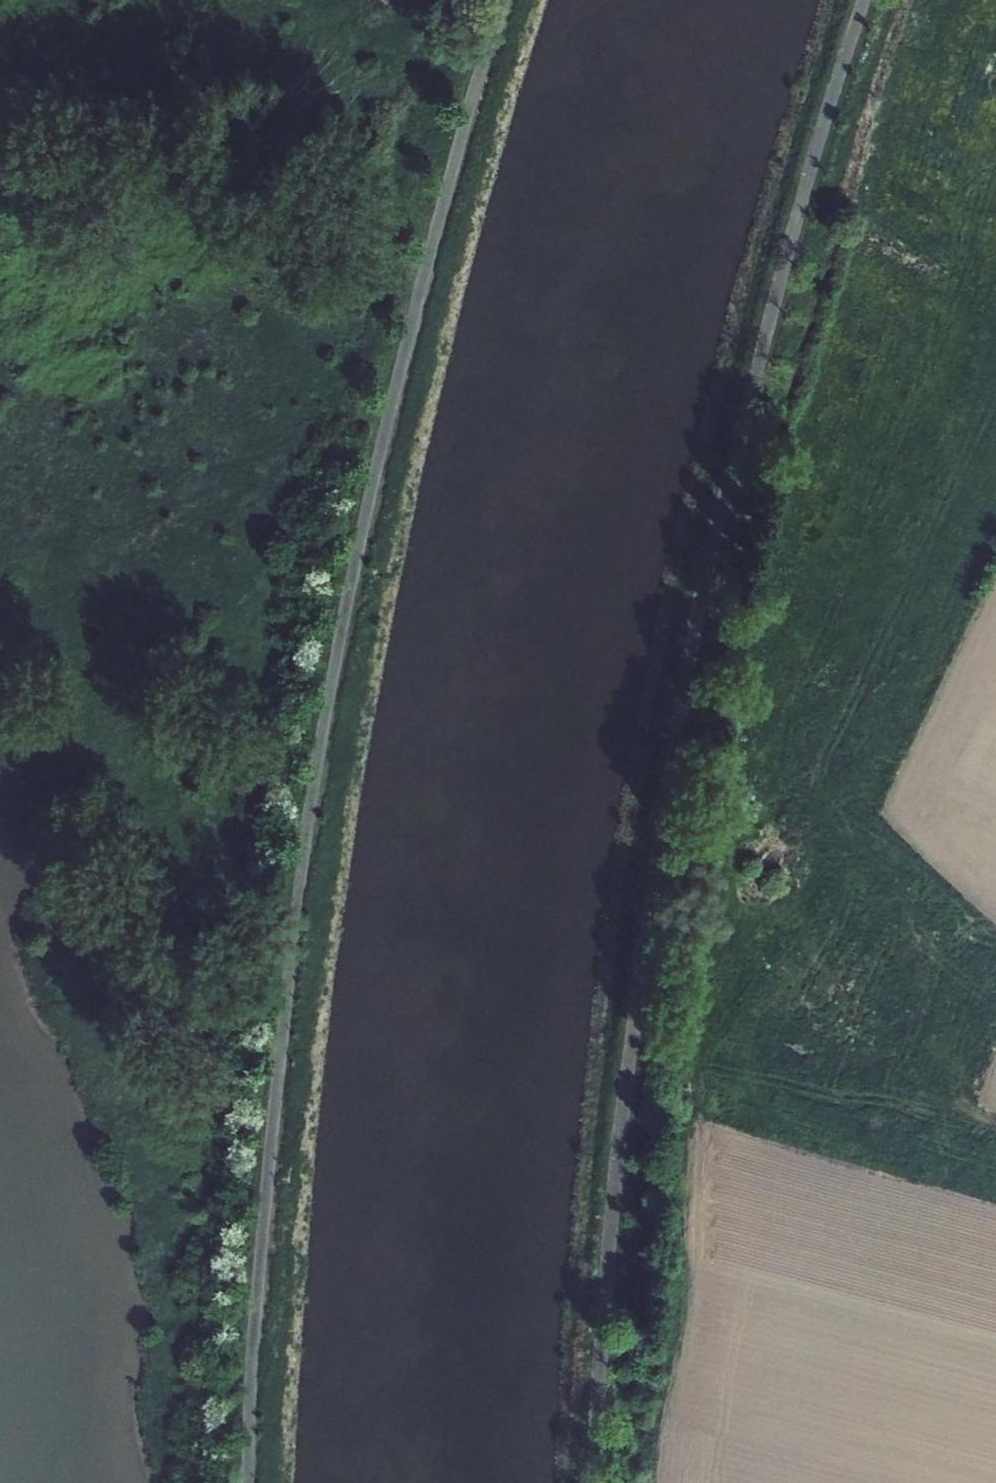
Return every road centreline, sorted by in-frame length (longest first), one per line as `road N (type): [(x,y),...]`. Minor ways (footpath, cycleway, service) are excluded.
road 1 (track): [(248,1482),(249,1359),(336,635),(500,0)]

